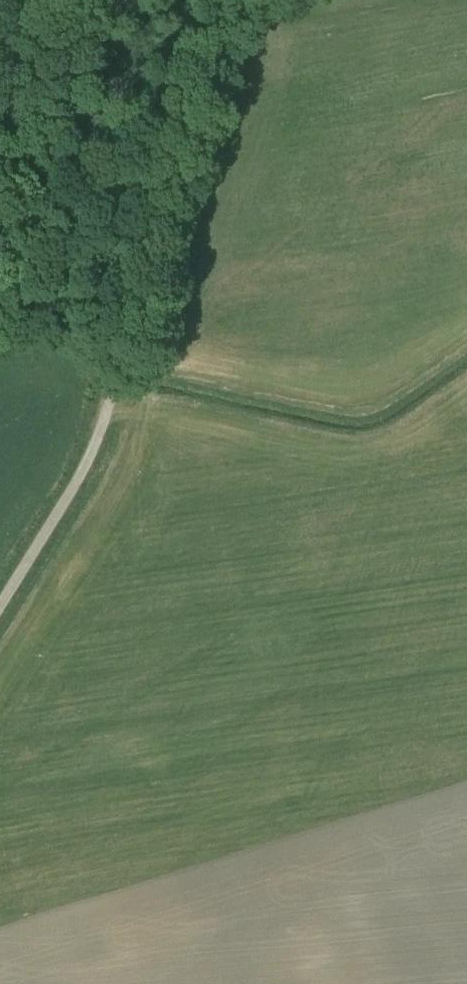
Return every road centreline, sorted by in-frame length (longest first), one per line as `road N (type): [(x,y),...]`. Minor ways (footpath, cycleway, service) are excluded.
road 1 (track): [(223,0),(101,423)]

